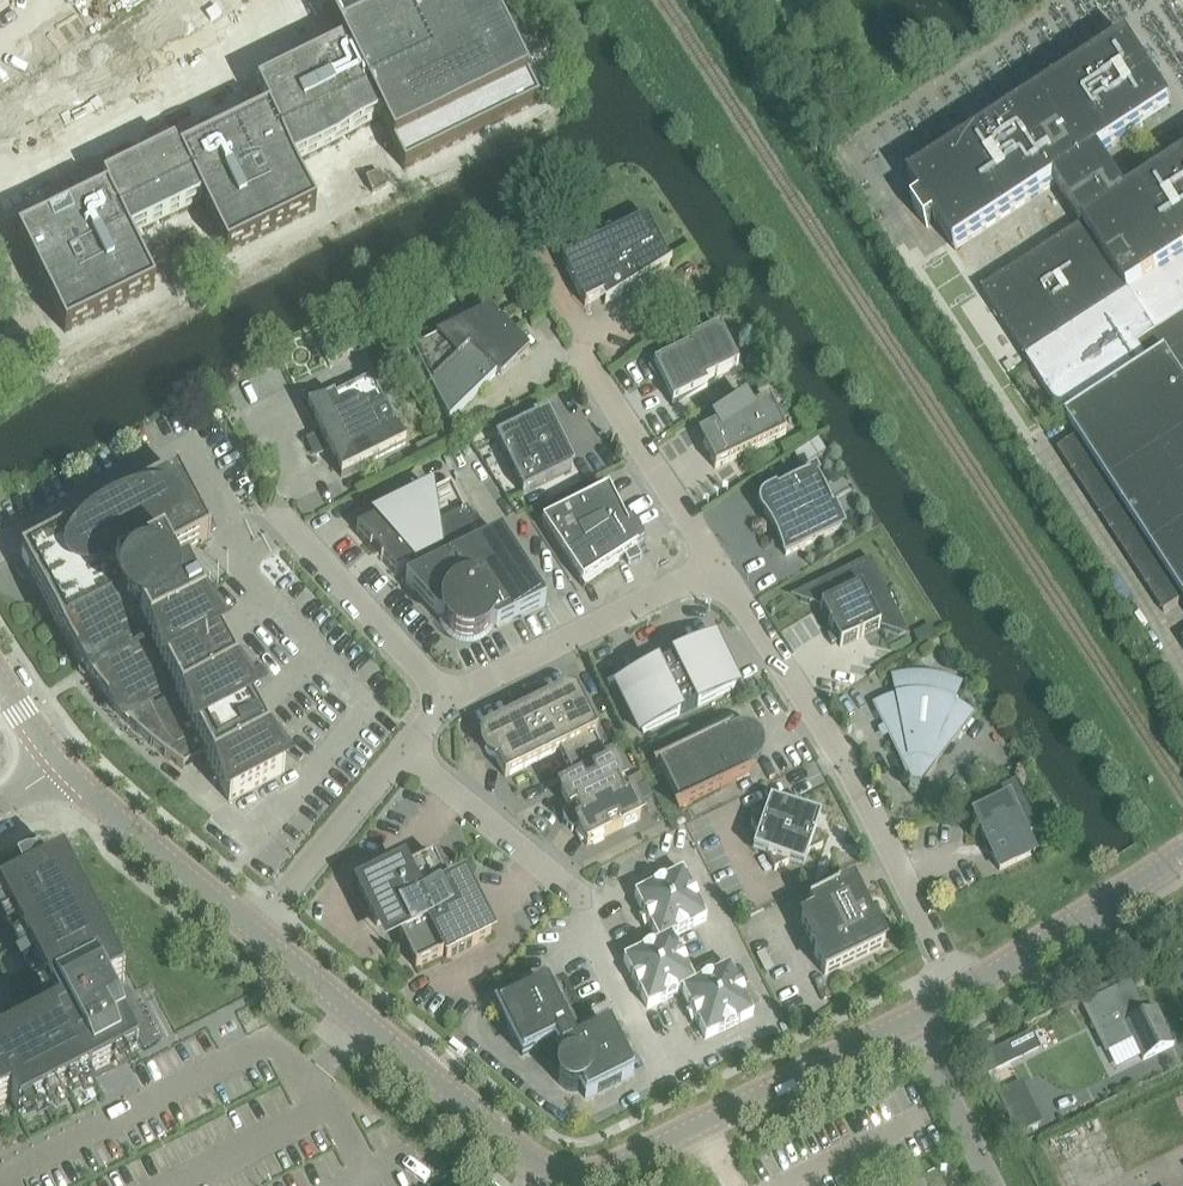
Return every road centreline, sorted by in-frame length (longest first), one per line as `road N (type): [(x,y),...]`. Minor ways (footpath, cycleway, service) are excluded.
road 1 (residential): [(964,993),(842,753),(716,571)]
road 2 (tertiary): [(547,1168),(577,1175),(614,1166),(913,1020)]
road 3 (tertiary): [(547,1168),(259,933)]
road 4 (residential): [(448,701),(716,571)]
road 5 (tertiary): [(964,993),(1182,850)]
road 6 (tertiary): [(259,933),(58,768)]
road 7 (residential): [(716,571),(581,354)]
road 8 (residential): [(448,701),(290,529)]
road 9 (residential): [(259,933),(405,753)]
road 10 (residential): [(571,890),(405,753)]
road 11 (residential): [(995,1185),(913,1020)]

